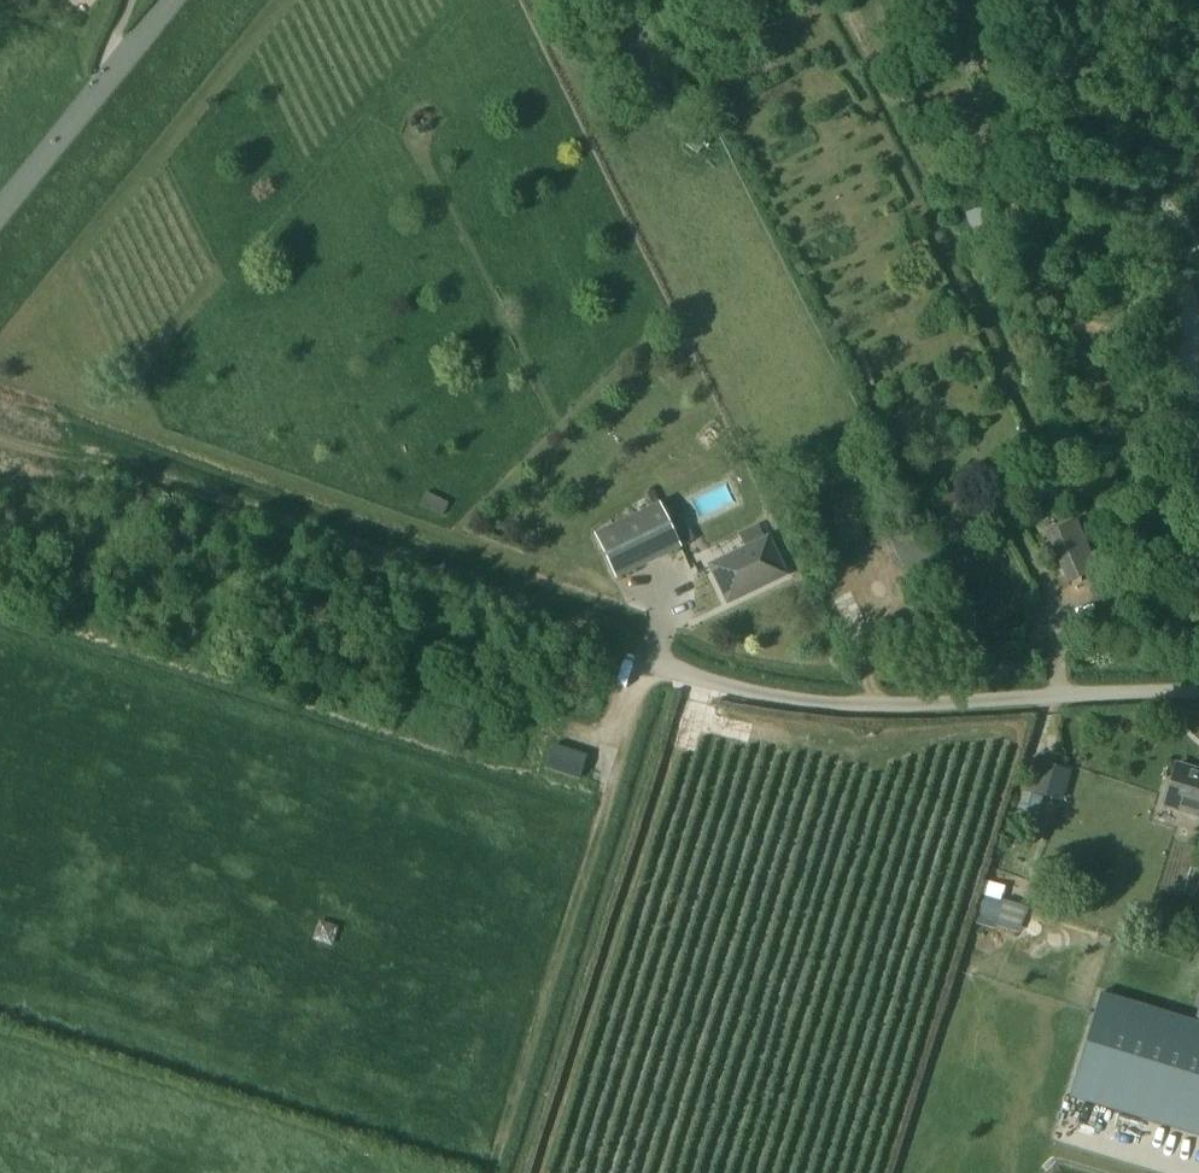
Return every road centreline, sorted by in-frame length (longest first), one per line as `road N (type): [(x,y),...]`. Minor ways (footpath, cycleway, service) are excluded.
road 1 (residential): [(664,674),(841,706),(1198,691)]
road 2 (unclassified): [(0,209),(171,0)]

